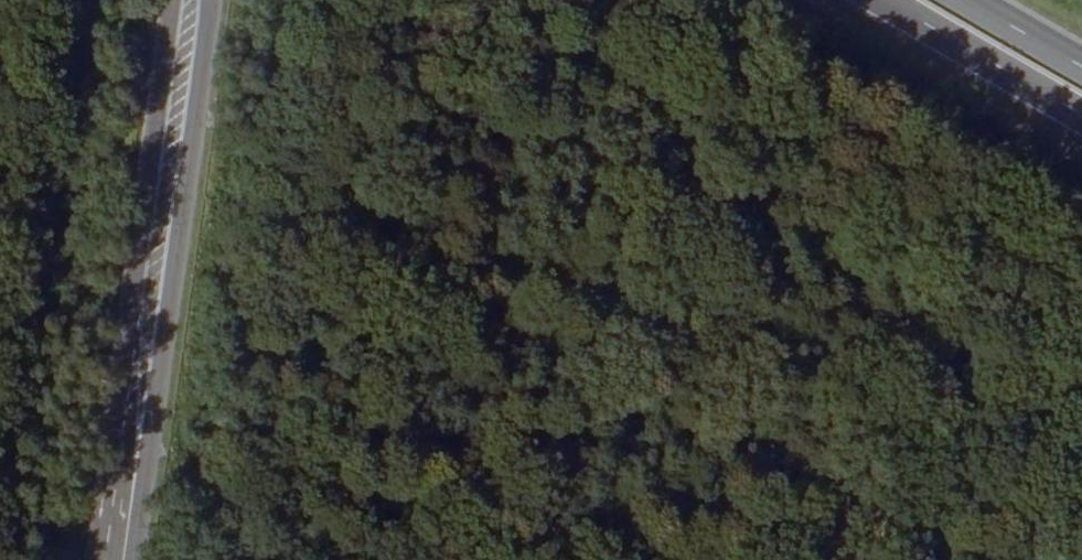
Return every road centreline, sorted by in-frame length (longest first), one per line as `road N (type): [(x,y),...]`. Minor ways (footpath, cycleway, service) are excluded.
road 1 (primary): [(172,0),(101,559)]
road 2 (primary): [(135,559),(205,0)]
road 3 (trunk): [(875,0),(1081,120)]
road 4 (trunk): [(1081,72),(957,0)]

